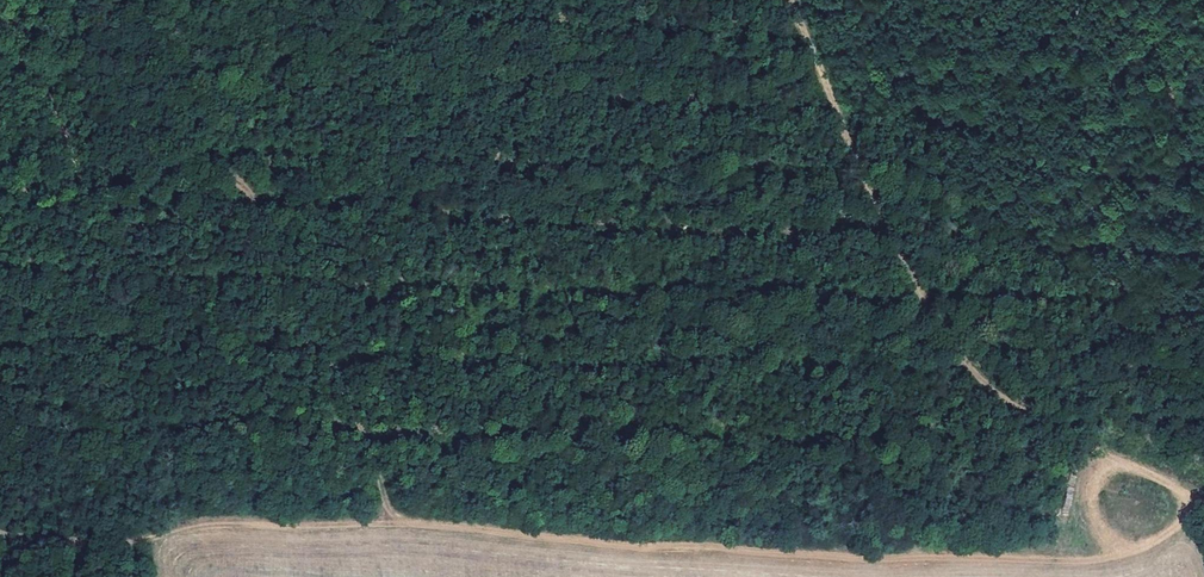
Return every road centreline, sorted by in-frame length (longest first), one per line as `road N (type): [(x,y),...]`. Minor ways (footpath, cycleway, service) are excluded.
road 1 (track): [(1190,512),(1133,551),(1066,558),(406,523),(217,523),(122,536),(0,536)]
road 2 (track): [(798,0),(904,265),(970,362),(1190,512),(1203,511)]
road 3 (track): [(0,1),(86,173),(132,211),(191,209),(238,166),(255,107),(295,45),(394,0)]
road 4 (track): [(238,166),(406,523)]
road 5 (track): [(1156,0),(1203,226)]

